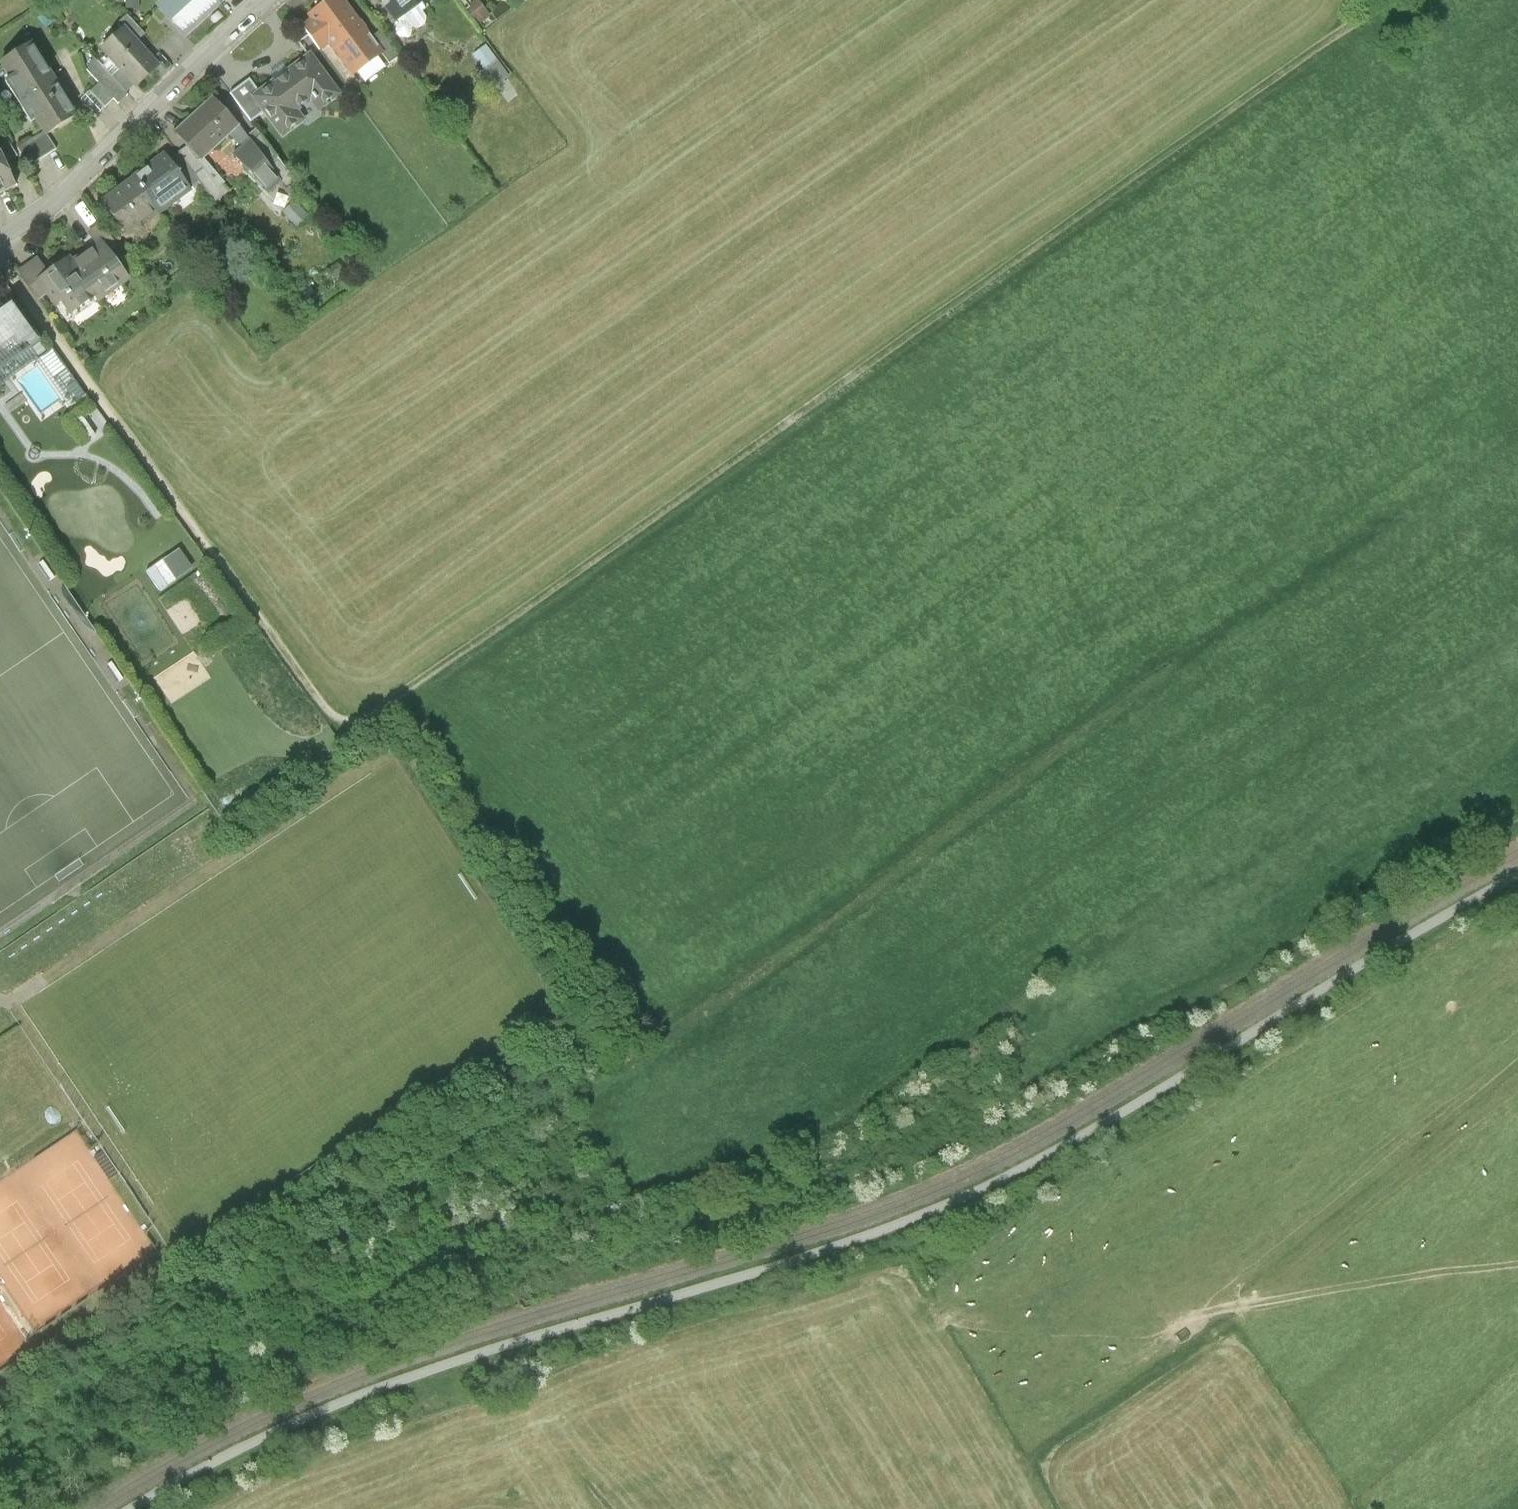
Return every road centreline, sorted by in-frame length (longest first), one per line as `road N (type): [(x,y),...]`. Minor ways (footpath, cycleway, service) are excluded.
road 1 (track): [(1387,0),(341,722),(0,259)]
road 2 (residential): [(0,236),(259,0)]

